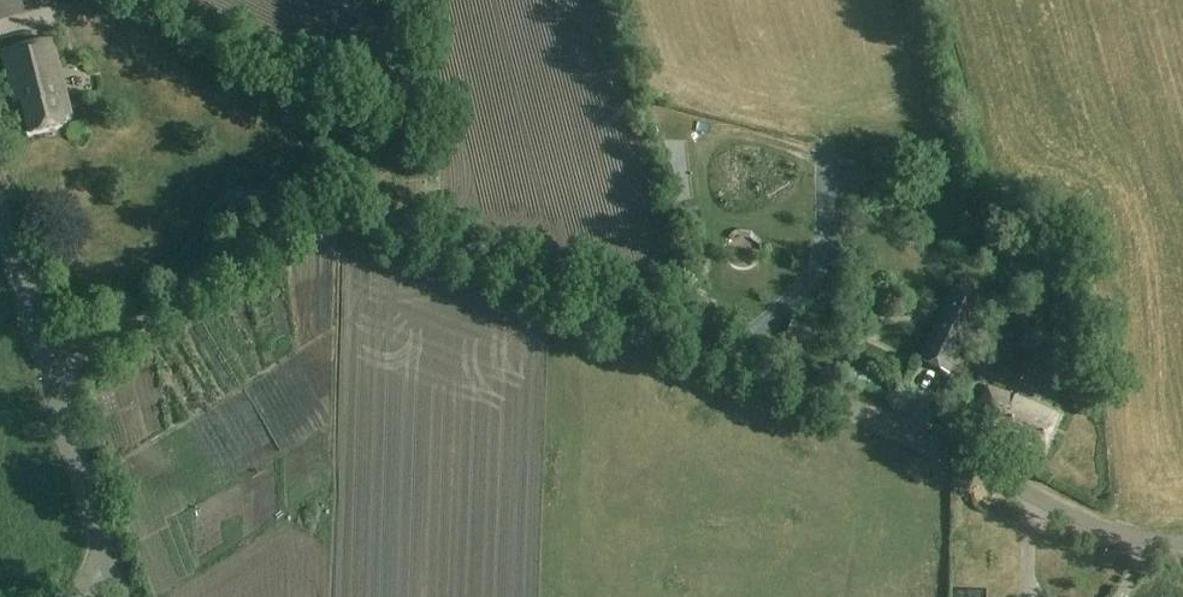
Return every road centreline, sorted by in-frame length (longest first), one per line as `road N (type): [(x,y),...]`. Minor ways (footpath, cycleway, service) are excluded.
road 1 (unclassified): [(49,375),(281,236),(334,225),(381,228),(880,422),(1125,536),(1182,543)]
road 2 (tertiary): [(109,560),(49,375)]
road 3 (tertiary): [(49,375),(0,224)]

